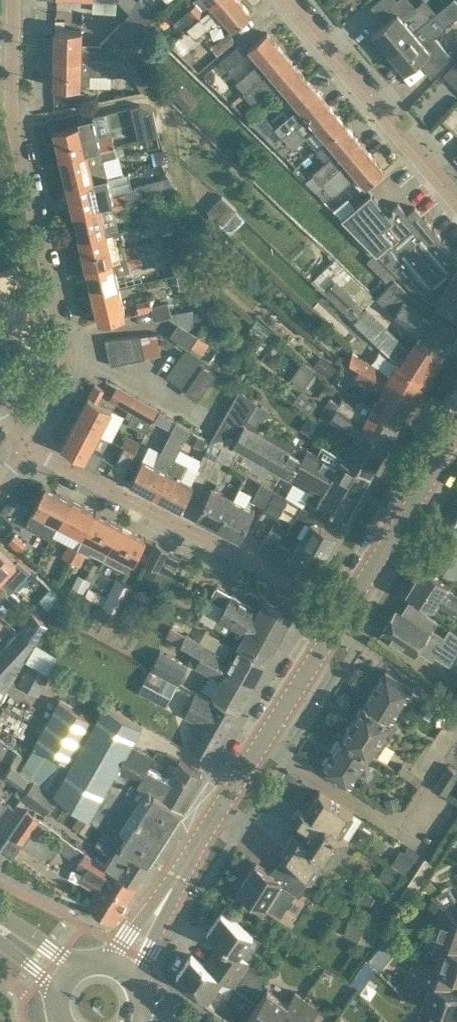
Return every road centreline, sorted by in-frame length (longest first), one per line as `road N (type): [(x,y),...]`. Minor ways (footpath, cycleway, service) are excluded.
road 1 (residential): [(27,450),(65,351),(13,119),(15,0)]
road 2 (residential): [(27,450),(347,612)]
road 3 (tertiary): [(160,907),(347,612)]
road 4 (residential): [(456,198),(288,0)]
road 5 (tertiary): [(347,612),(456,435)]

